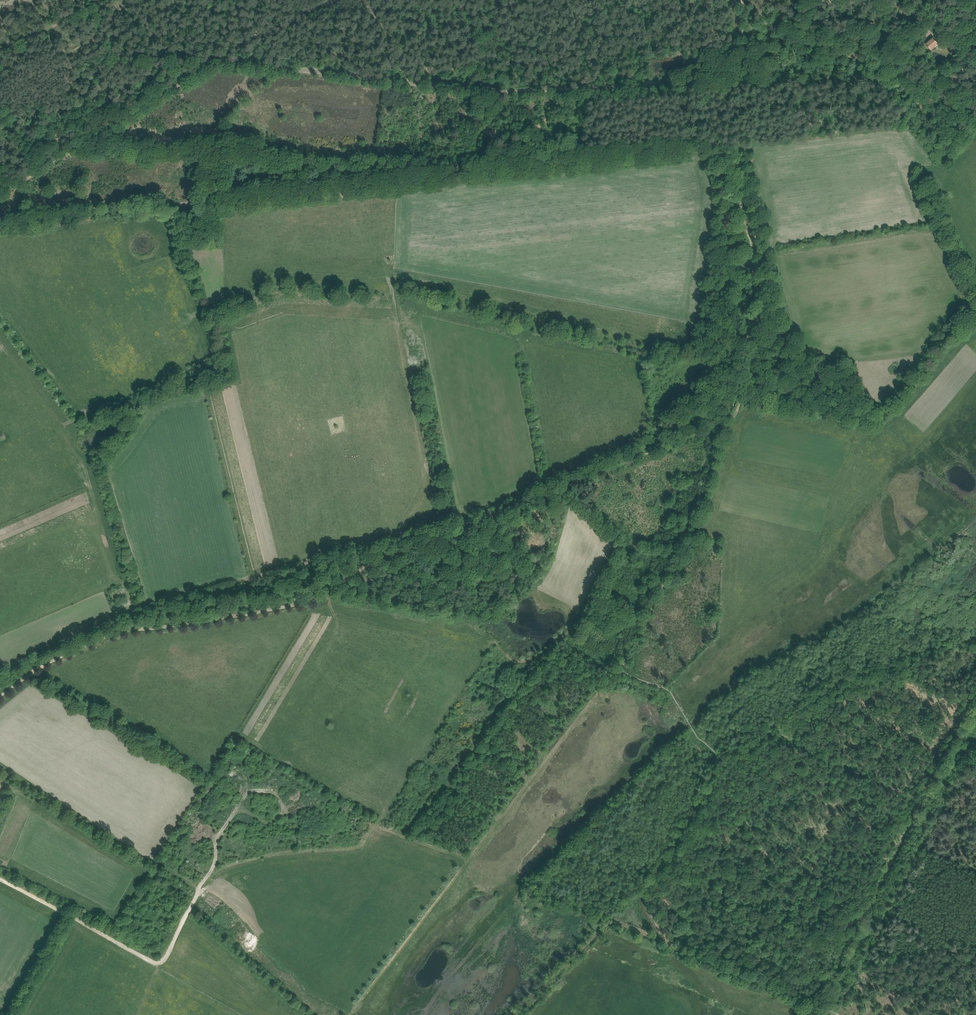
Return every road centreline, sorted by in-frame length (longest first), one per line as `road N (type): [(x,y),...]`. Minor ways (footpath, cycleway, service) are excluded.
road 1 (track): [(0,696),(108,636),(303,602),(386,559),(729,421)]
road 2 (track): [(0,195),(208,64),(509,93),(735,82)]
road 3 (track): [(0,878),(156,962),(201,884),(223,867),(355,848),(380,825),(463,857),(435,911),(351,1014)]
road 4 (track): [(738,145),(0,226)]
road 5 (track): [(735,82),(757,300),(740,401),(729,421)]
road 6 (track): [(729,421),(709,500),(620,666),(659,686)]
road 7 (track): [(968,755),(950,748),(823,1004)]
road 8 (track): [(836,1009),(968,755)]
road 9 (track): [(774,66),(867,60),(902,39),(962,30),(975,20)]

